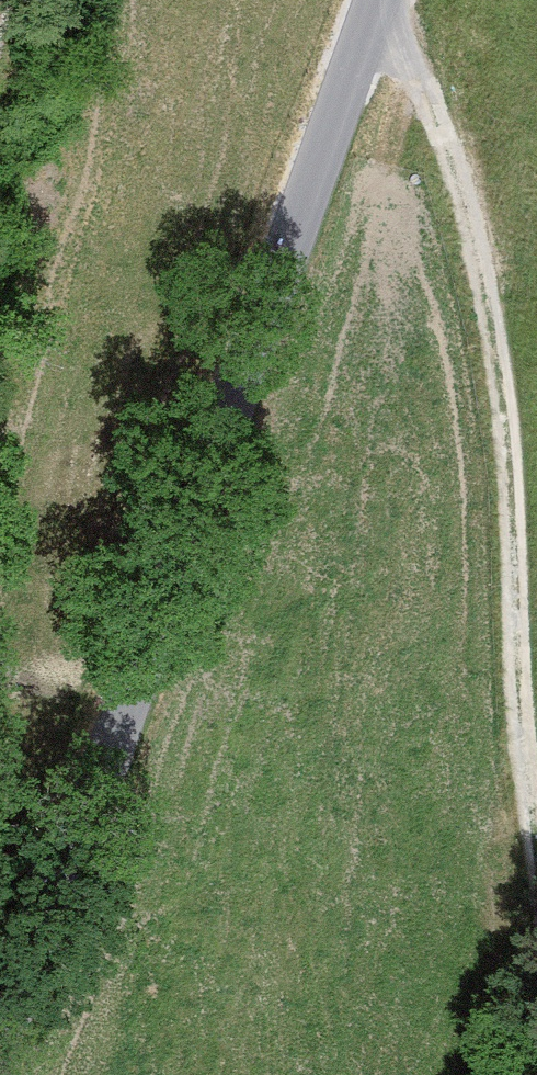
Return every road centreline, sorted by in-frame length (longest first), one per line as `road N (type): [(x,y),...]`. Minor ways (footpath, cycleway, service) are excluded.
road 1 (unclassified): [(378,0),(116,741),(0,1035)]
road 2 (track): [(381,0),(467,214),(504,433),(536,804)]

